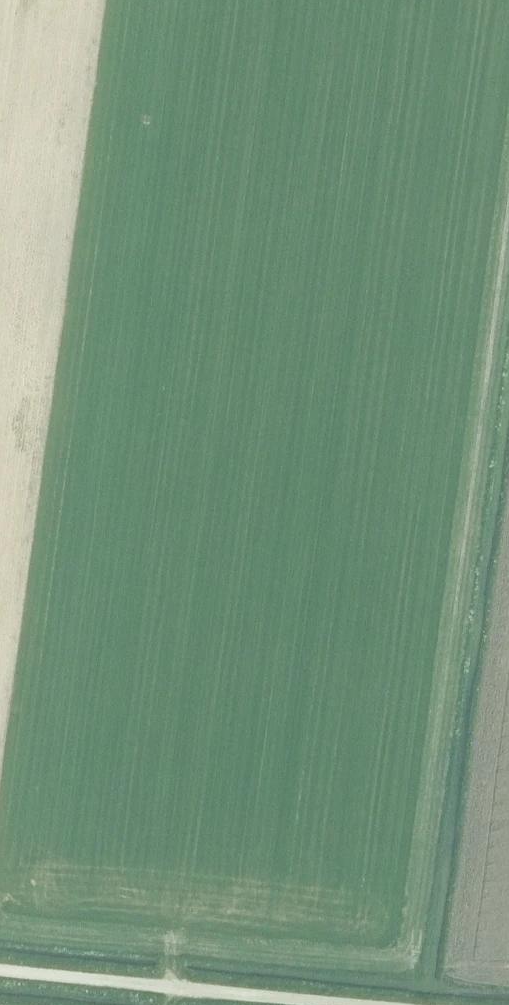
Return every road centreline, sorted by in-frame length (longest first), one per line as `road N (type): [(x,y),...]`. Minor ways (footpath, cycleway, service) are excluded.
road 1 (unclassified): [(0,960),(439,1004)]

